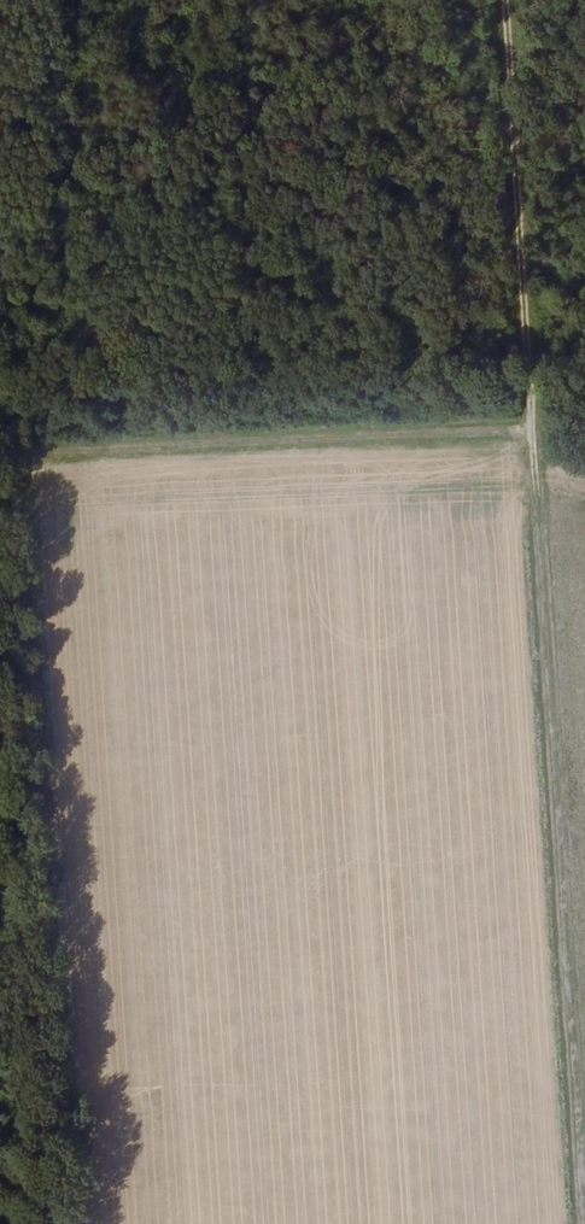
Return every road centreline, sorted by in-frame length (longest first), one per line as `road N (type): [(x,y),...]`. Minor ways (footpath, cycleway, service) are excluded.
road 1 (track): [(508,0),(584,1128)]
road 2 (track): [(66,454),(41,478),(40,532),(75,1063),(97,1120),(83,1223)]
road 3 (track): [(536,433),(20,456)]

